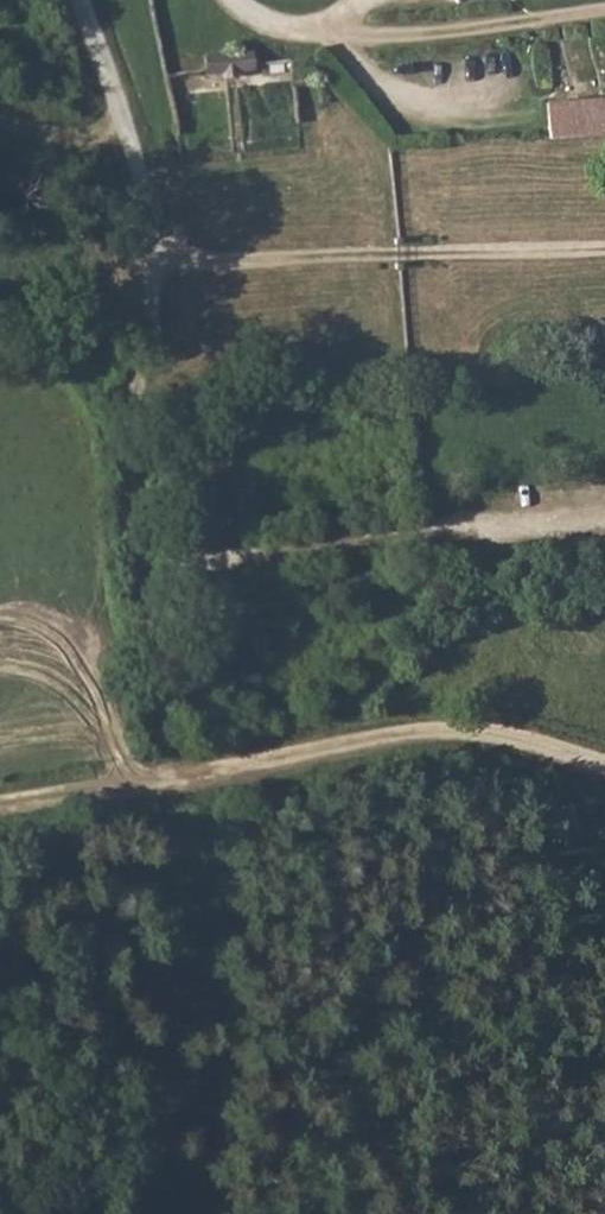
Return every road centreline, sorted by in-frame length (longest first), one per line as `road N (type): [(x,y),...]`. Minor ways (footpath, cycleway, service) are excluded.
road 1 (track): [(0,803),(188,769)]
road 2 (track): [(147,266),(0,269)]

